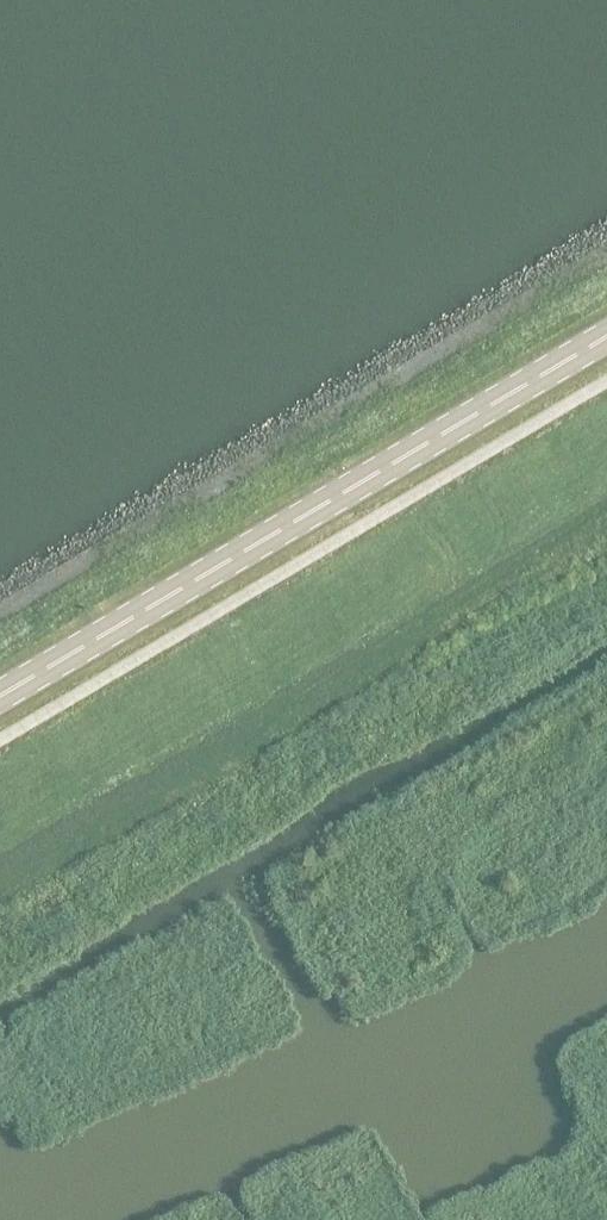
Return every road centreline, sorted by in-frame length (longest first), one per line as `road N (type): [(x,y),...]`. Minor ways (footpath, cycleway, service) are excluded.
road 1 (secondary): [(0,696),(606,336)]

